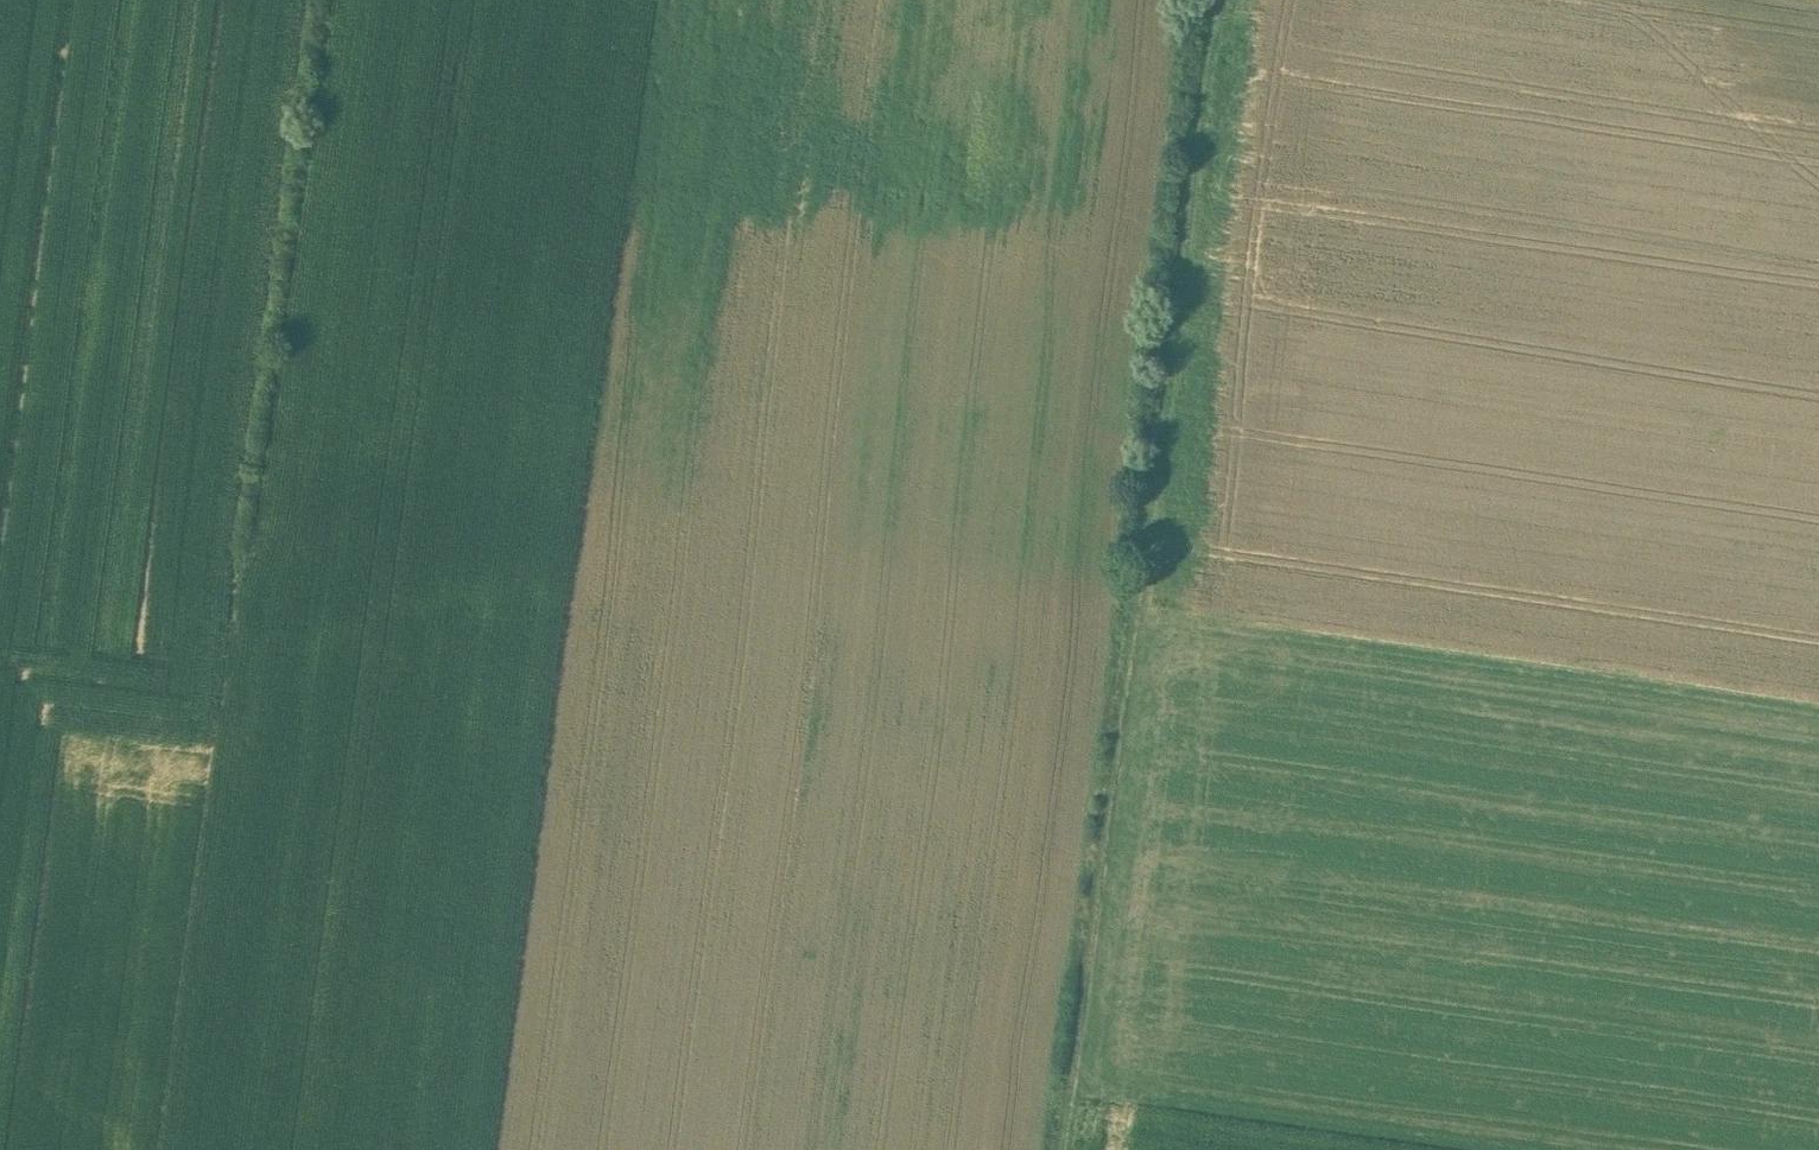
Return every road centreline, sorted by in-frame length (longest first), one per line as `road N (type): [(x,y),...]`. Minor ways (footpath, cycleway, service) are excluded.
road 1 (track): [(1206,0),(1054,1149)]

